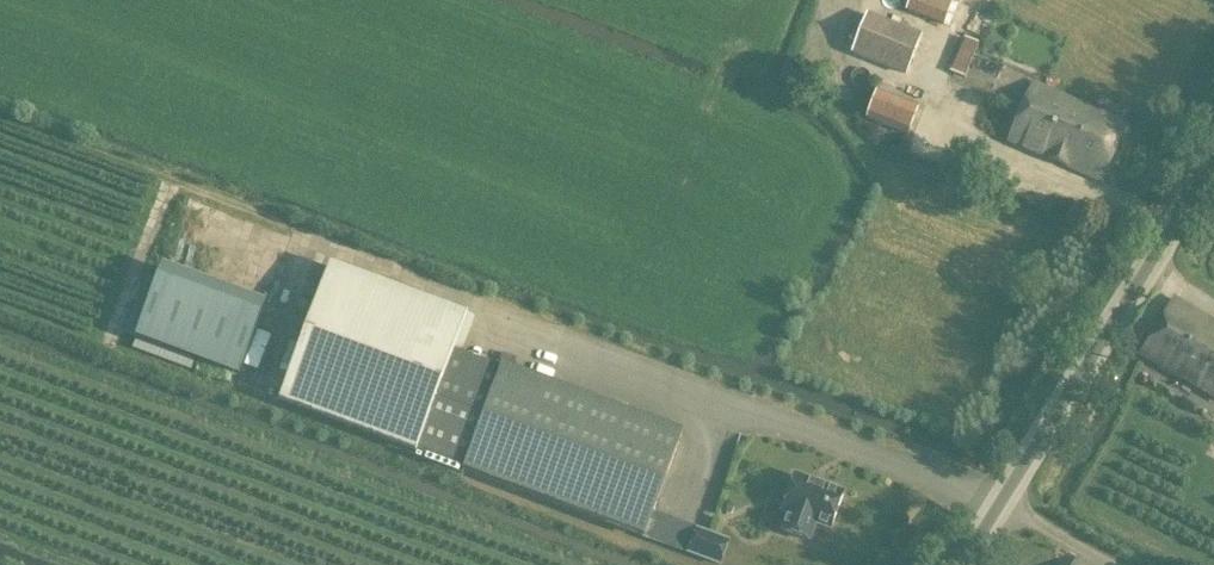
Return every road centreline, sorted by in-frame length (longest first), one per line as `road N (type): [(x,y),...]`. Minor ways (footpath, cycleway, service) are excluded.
road 1 (secondary): [(961,564),(1213,165)]

